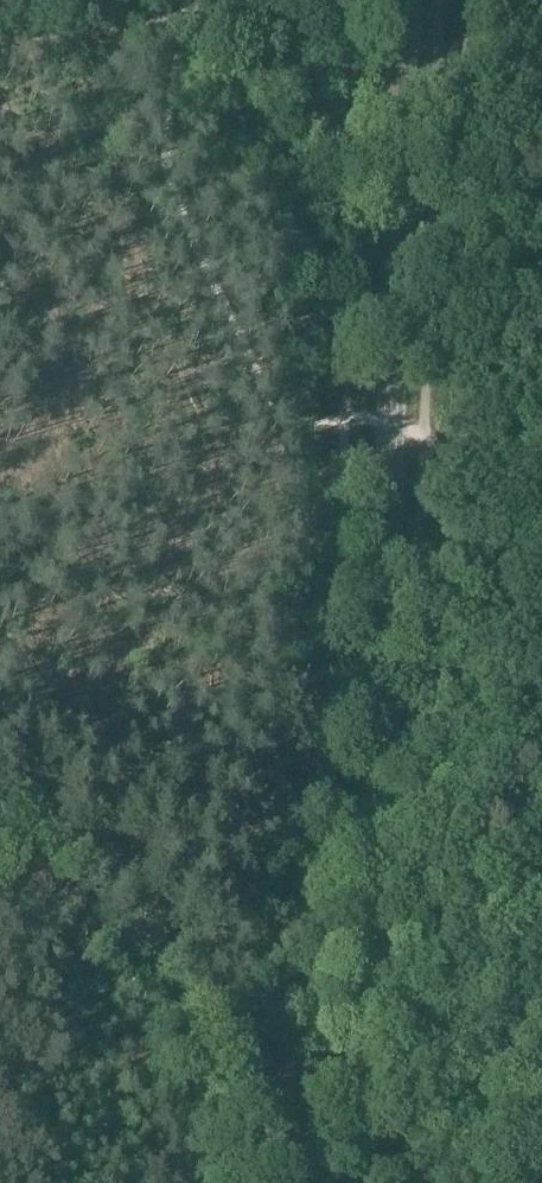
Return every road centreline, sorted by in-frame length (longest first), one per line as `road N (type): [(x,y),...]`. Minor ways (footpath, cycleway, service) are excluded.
road 1 (unclassified): [(360,1182),(402,0)]

